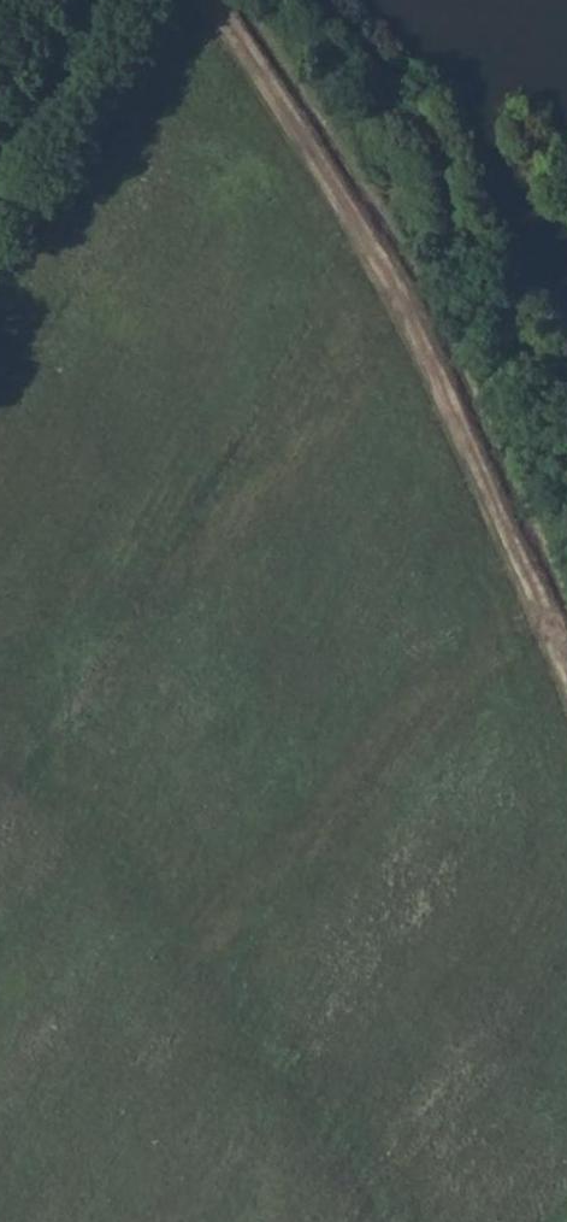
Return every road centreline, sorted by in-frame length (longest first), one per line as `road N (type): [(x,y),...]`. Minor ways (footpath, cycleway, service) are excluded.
road 1 (unclassified): [(90,0),(0,154)]

